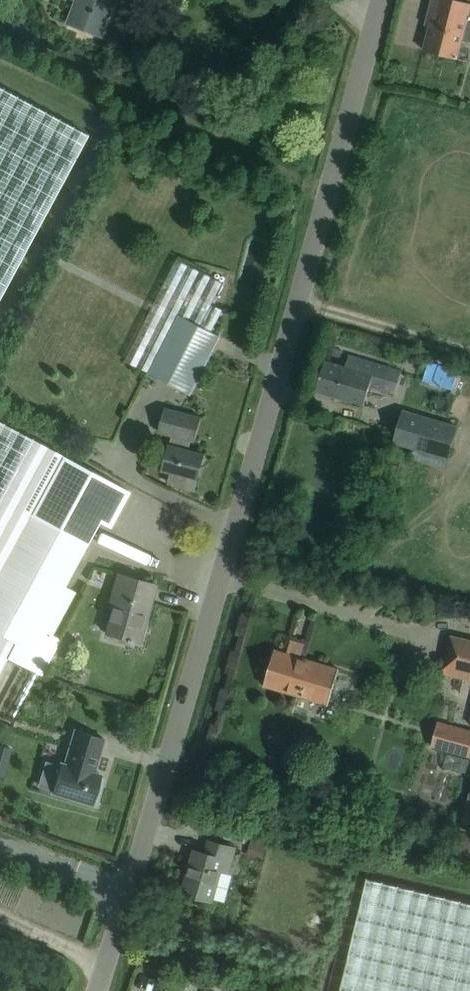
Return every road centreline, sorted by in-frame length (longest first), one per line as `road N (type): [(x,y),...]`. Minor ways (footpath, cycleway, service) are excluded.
road 1 (unclassified): [(105,990),(381,0)]
road 2 (track): [(329,193),(0,16)]

